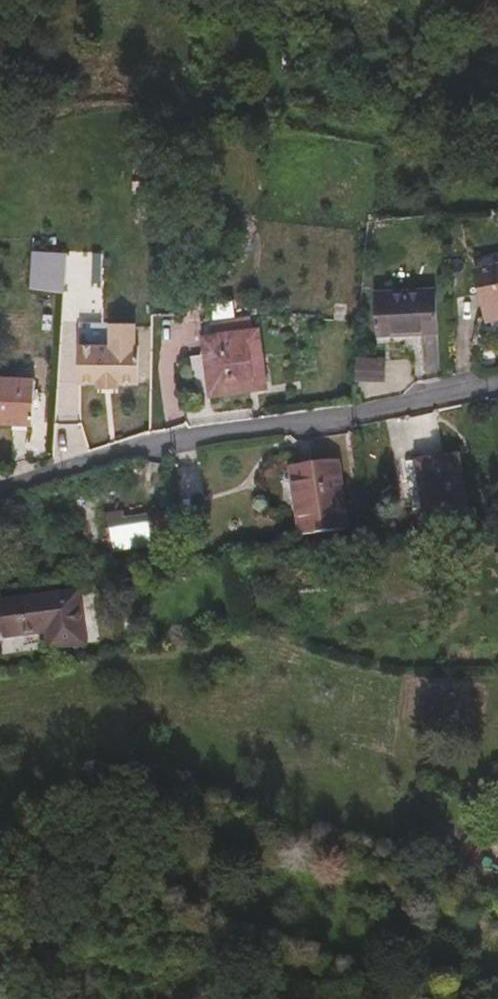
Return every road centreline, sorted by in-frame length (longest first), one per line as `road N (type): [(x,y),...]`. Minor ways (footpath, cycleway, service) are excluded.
road 1 (residential): [(497,387),(195,443)]
road 2 (unclassified): [(195,443),(107,456),(0,494)]

